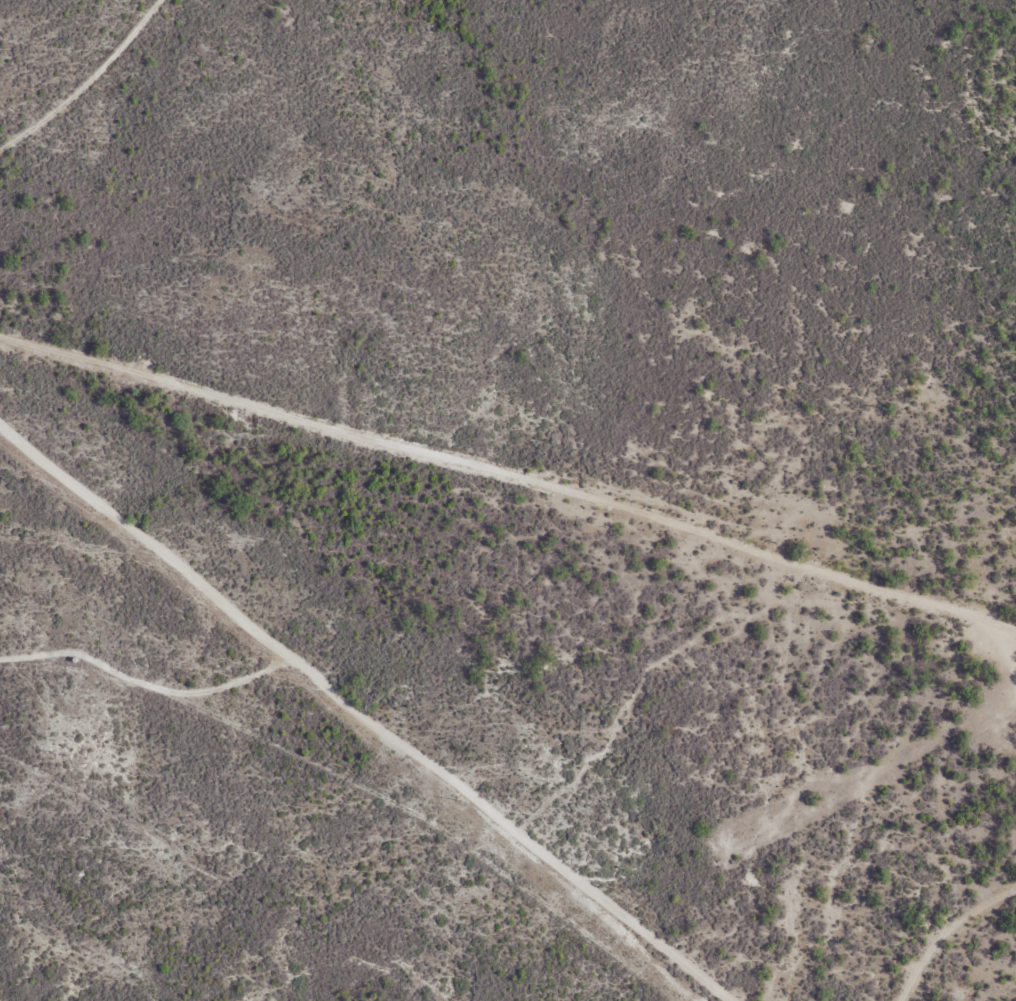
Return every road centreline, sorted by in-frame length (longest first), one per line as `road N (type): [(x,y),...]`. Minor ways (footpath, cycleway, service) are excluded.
road 1 (residential): [(0,333),(1015,624)]
road 2 (residential): [(0,153),(83,95),(168,0)]
road 3 (residential): [(183,1000),(0,890)]

